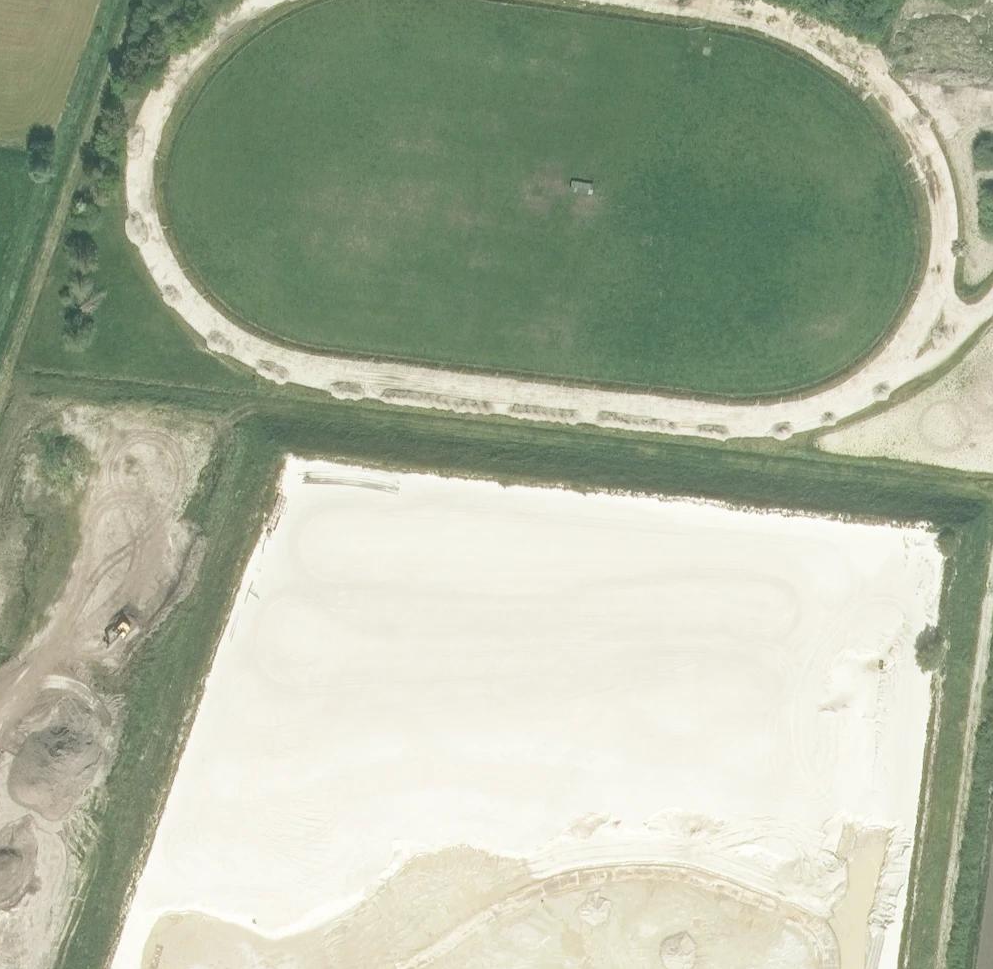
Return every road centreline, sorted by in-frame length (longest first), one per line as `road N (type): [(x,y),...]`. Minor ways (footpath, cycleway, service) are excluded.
road 1 (track): [(0,389),(137,0)]

